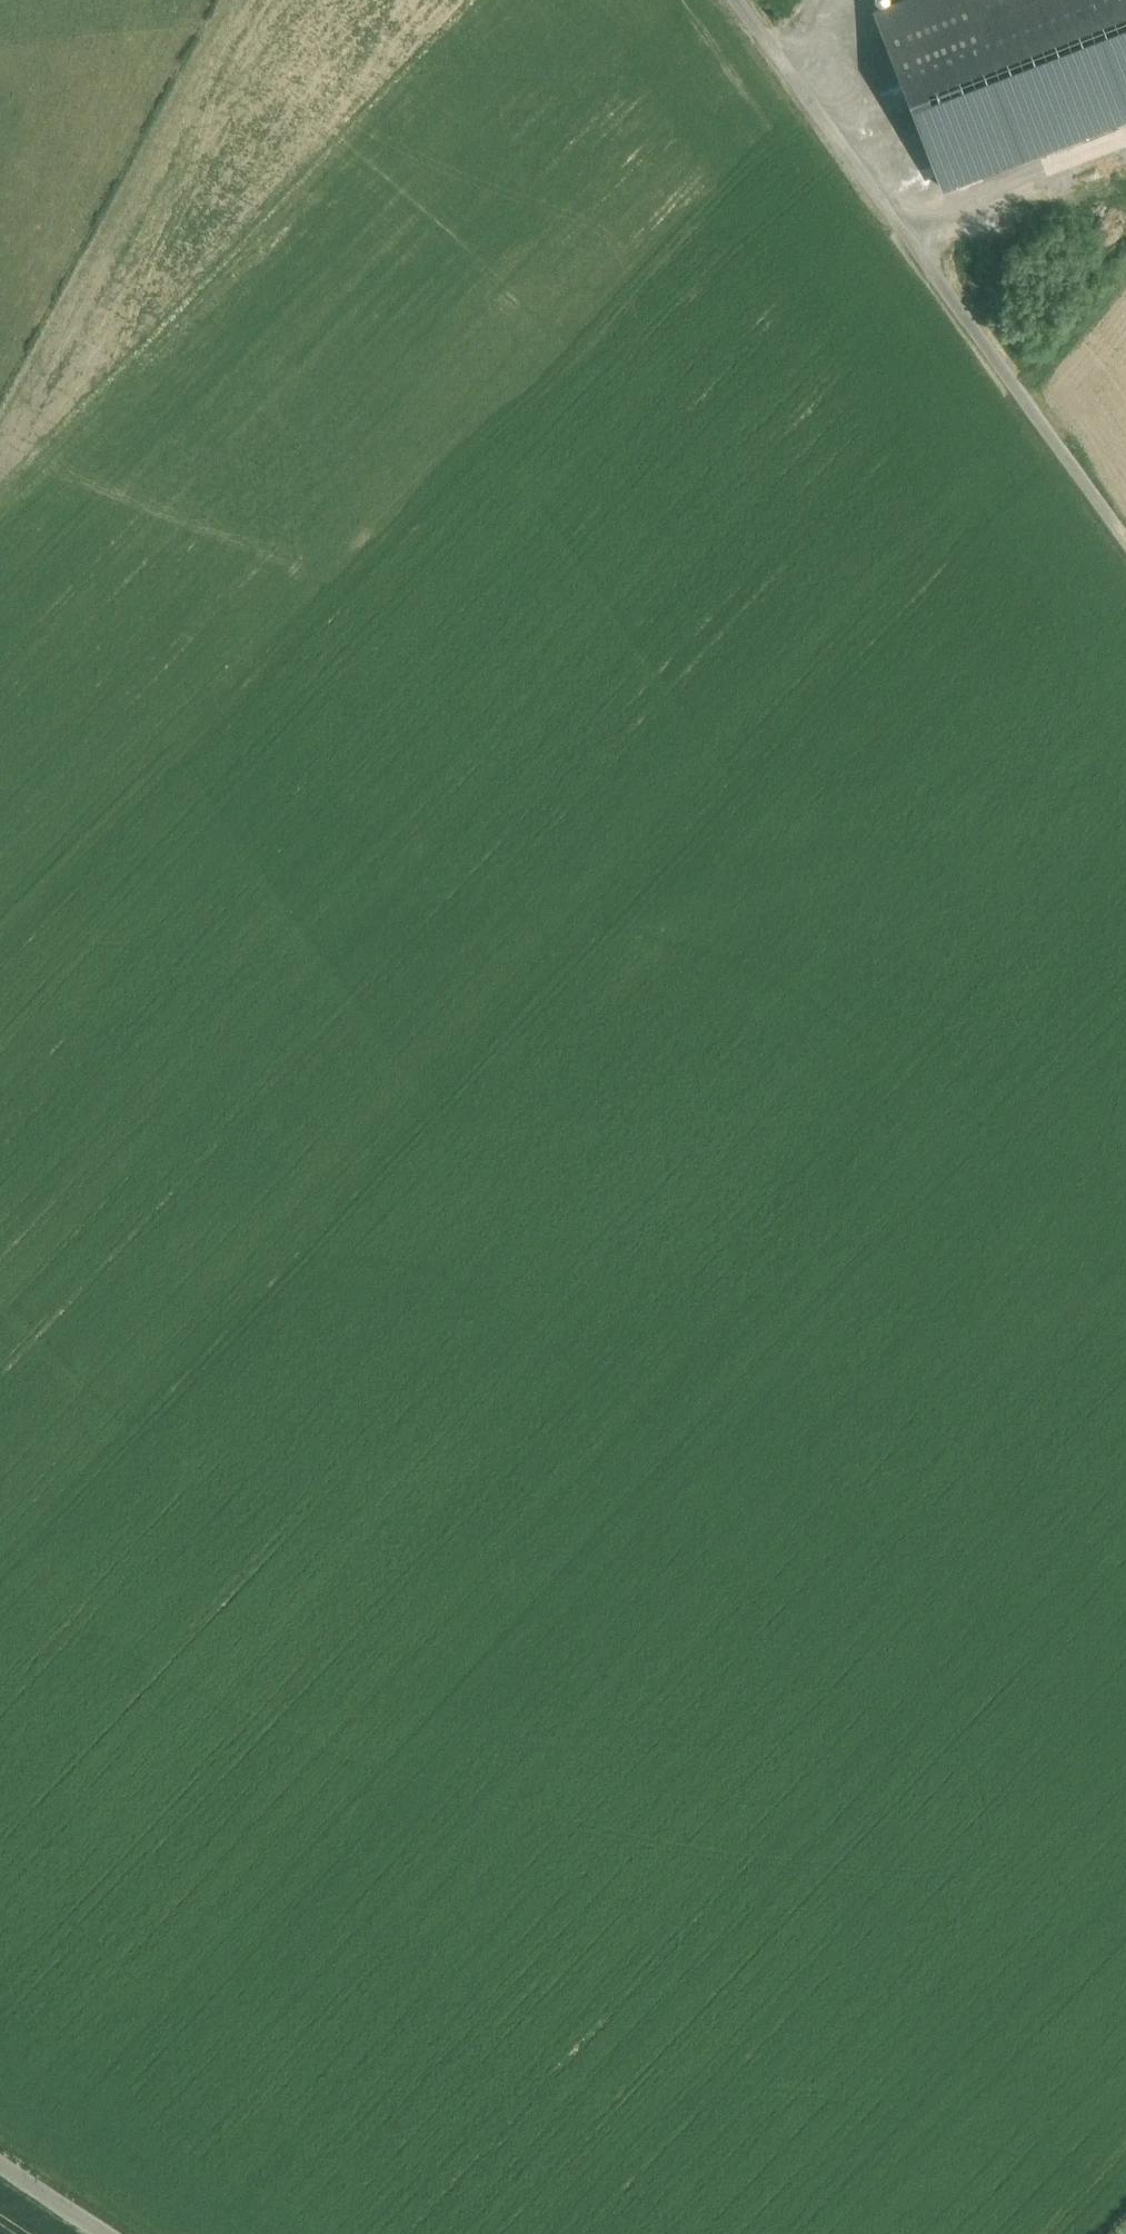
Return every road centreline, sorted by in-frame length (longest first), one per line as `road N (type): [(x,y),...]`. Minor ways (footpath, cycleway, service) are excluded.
road 1 (residential): [(740,0),(1125,535)]
road 2 (unclassified): [(107,2233),(0,2164)]

